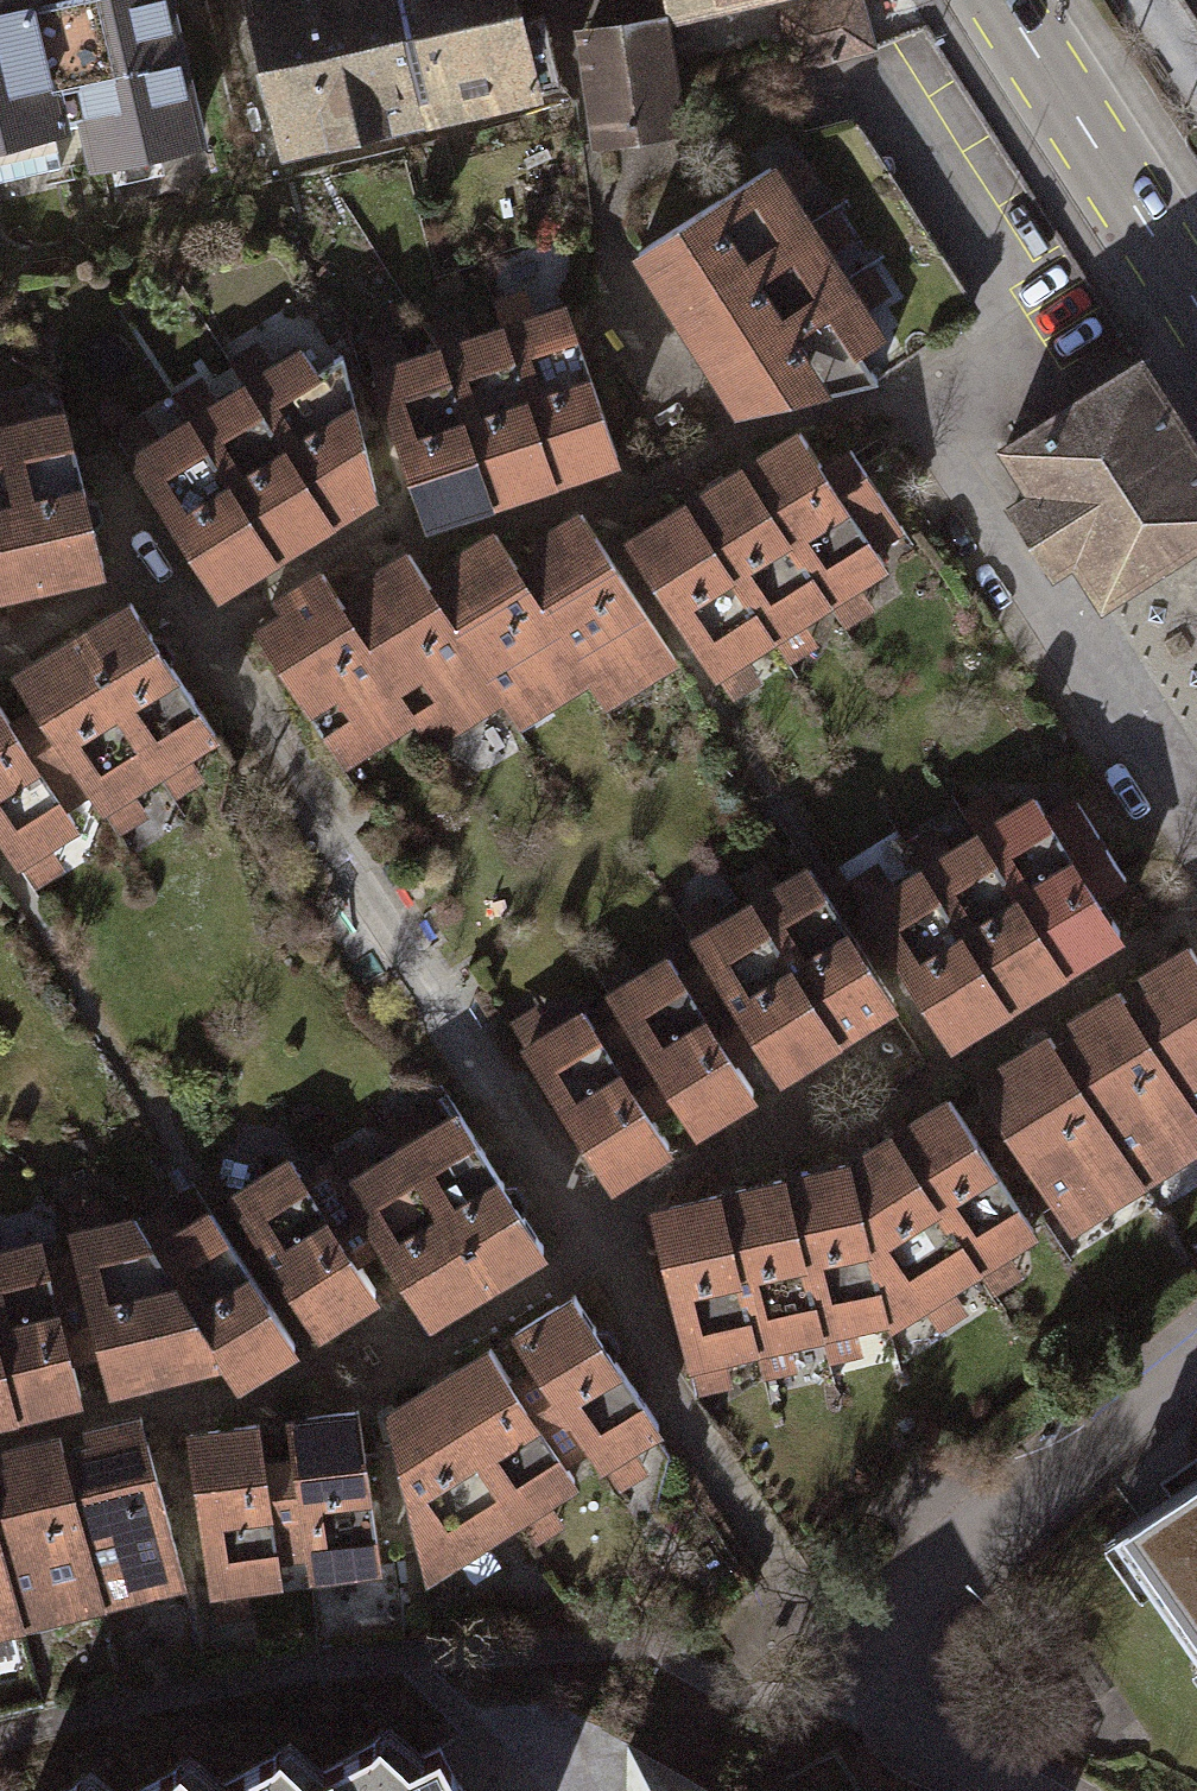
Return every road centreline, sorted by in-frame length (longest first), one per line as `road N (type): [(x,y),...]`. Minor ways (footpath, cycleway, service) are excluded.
road 1 (residential): [(1196,1370),(911,1599),(888,1673),(902,1724),(916,1744),(1010,1790)]
road 2 (primary): [(1000,0),(1196,310)]

